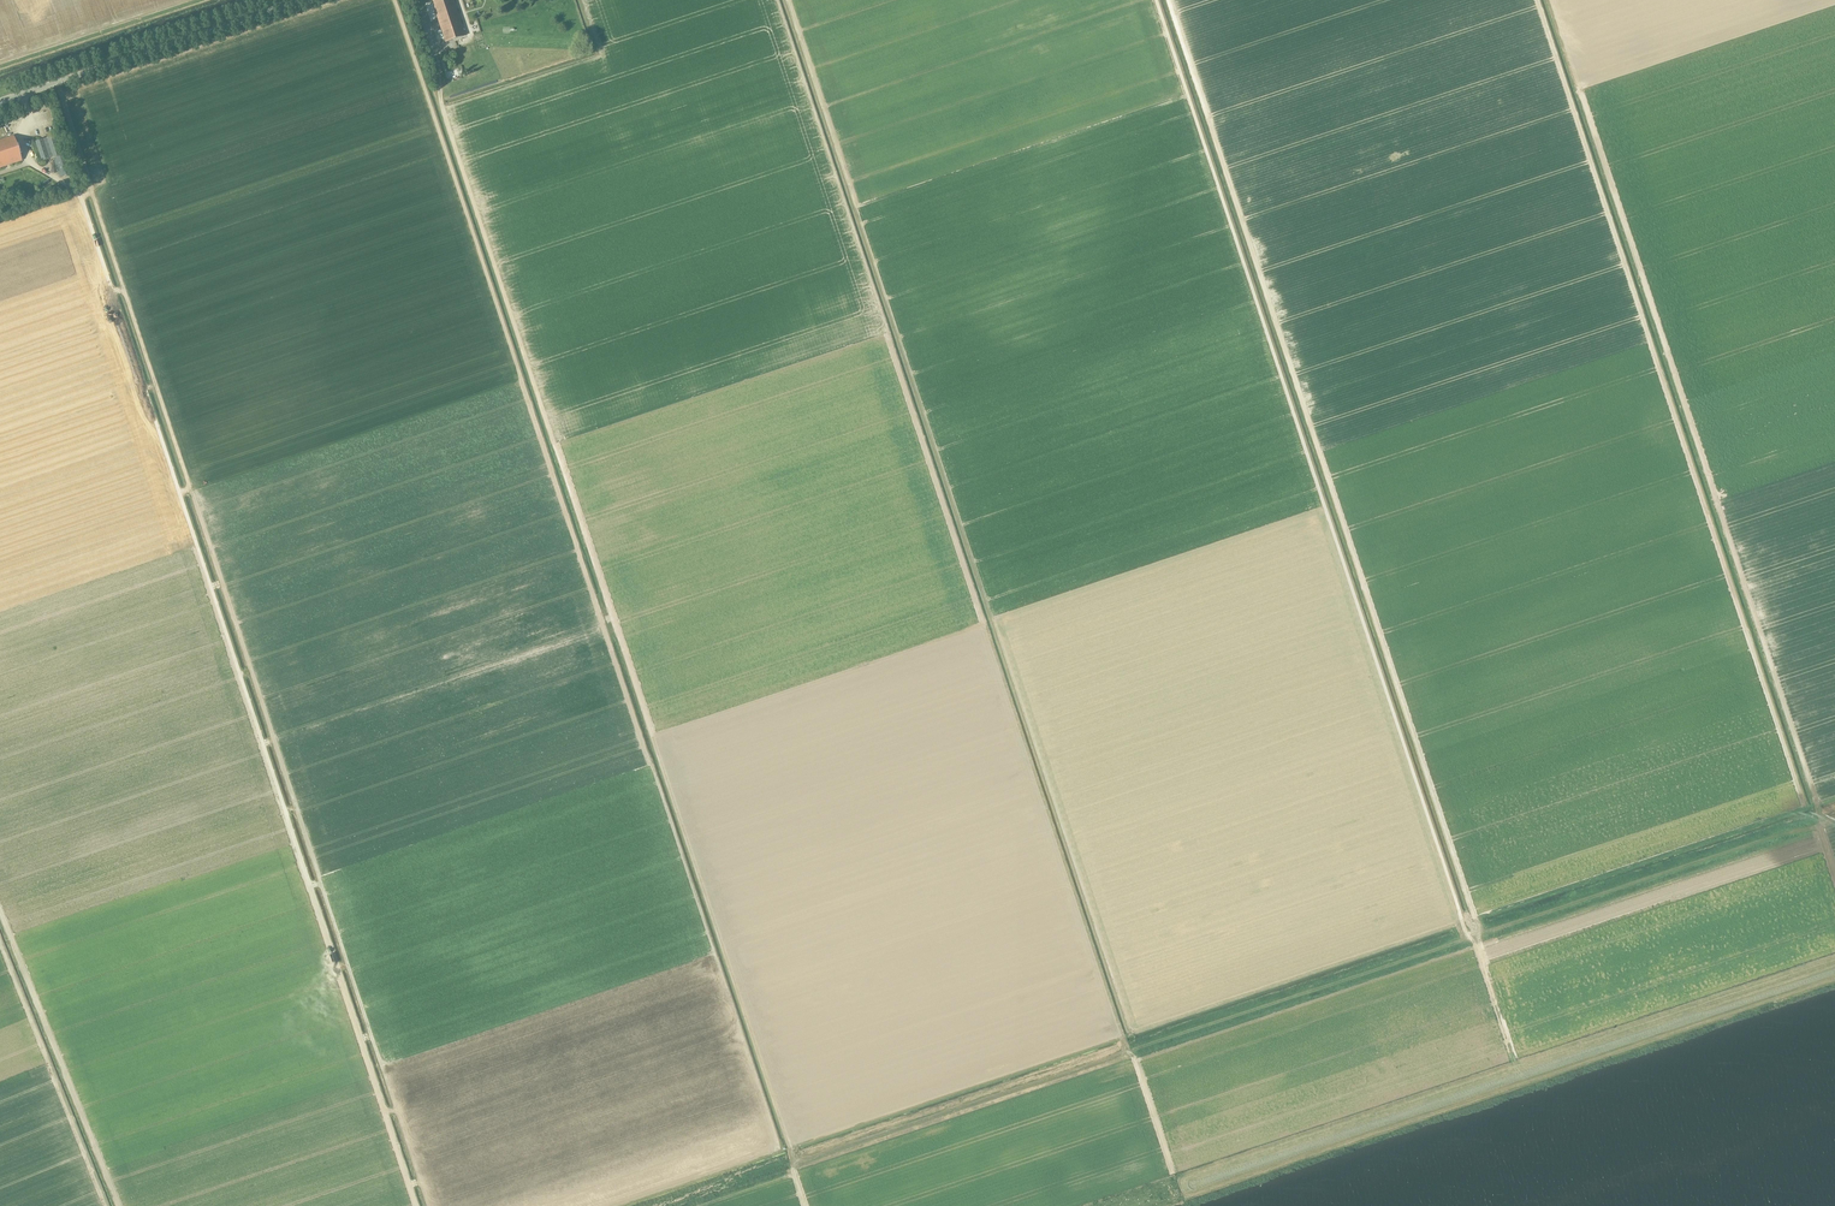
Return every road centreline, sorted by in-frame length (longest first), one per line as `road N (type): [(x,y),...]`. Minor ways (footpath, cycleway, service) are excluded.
road 1 (unclassified): [(0,102),(303,0)]

